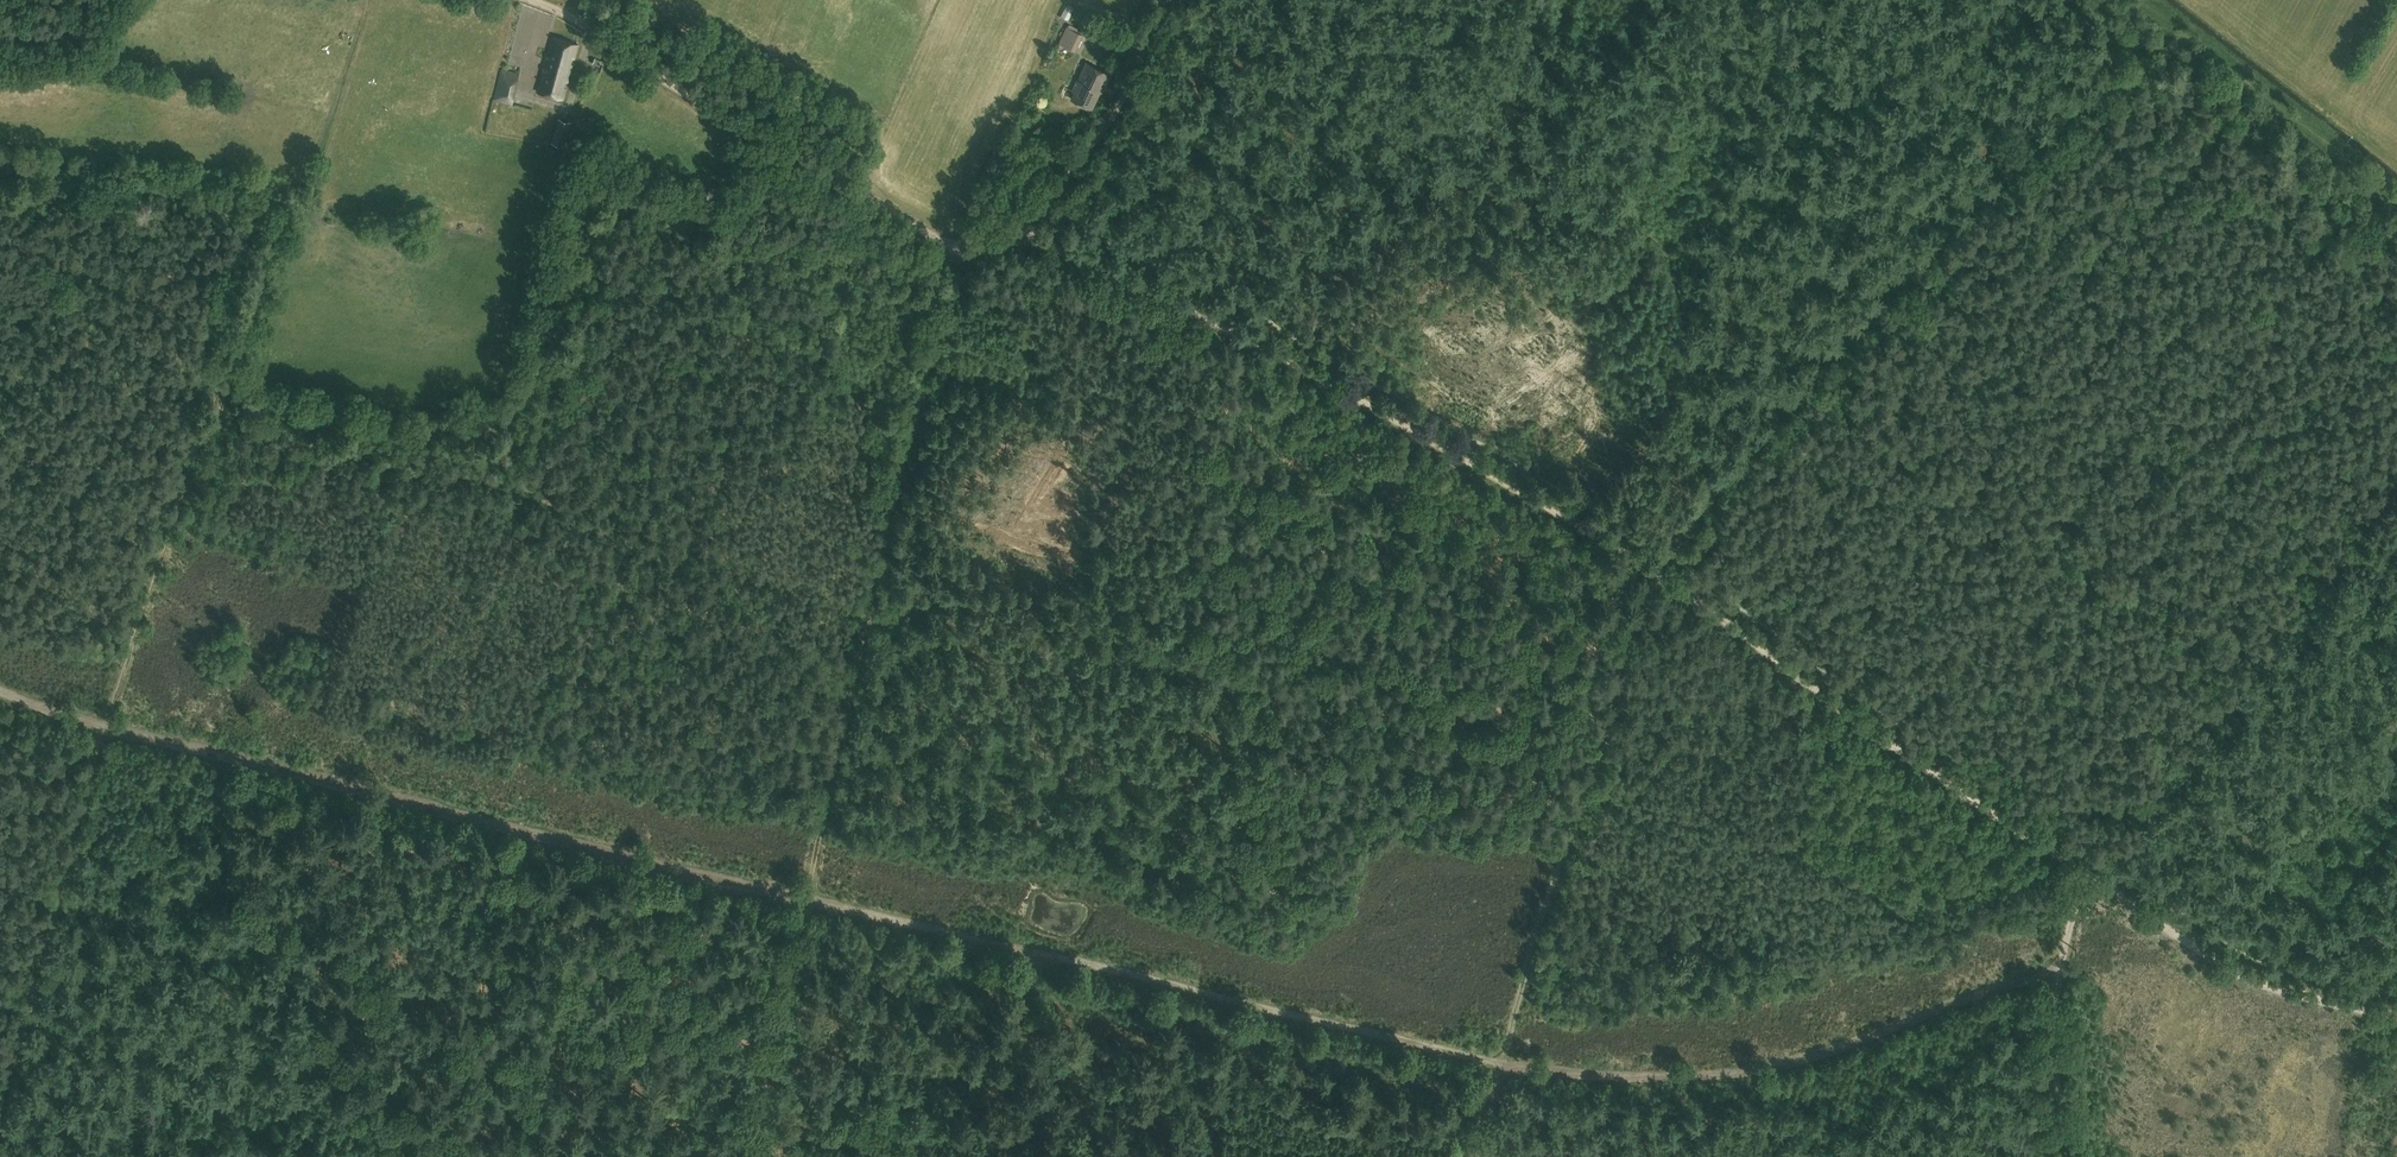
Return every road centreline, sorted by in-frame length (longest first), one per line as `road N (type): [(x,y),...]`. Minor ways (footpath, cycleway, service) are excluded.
road 1 (track): [(0,693),(101,734),(1501,1063),(1597,1076),(1720,1067),(2058,969)]
road 2 (track): [(0,1102),(101,734),(231,392),(364,0)]
road 3 (track): [(231,392),(398,433),(515,411),(525,402),(592,155),(795,249),(962,267)]
road 4 (track): [(971,247),(927,359),(903,452),(742,1156)]
road 5 (track): [(1007,241),(1104,263),(1172,295),(1663,568)]
road 6 (track): [(2173,25),(1851,340),(1674,553)]
road 7 (track): [(531,0),(587,25),(669,83),(951,246),(1007,241)]
road 8 (track): [(1663,568),(2085,871)]
road 9 (track): [(2085,871),(2259,984),(2396,1021)]
road 10 (track): [(1555,885),(1663,568)]
road 11 (track): [(2142,0),(2396,200)]
road 12 (track): [(984,244),(1037,199),(1115,105),(1164,0)]
road 13 (track): [(2085,871),(2053,1009),(2069,1156)]
road 14 (track): [(1501,1063),(1555,885)]

